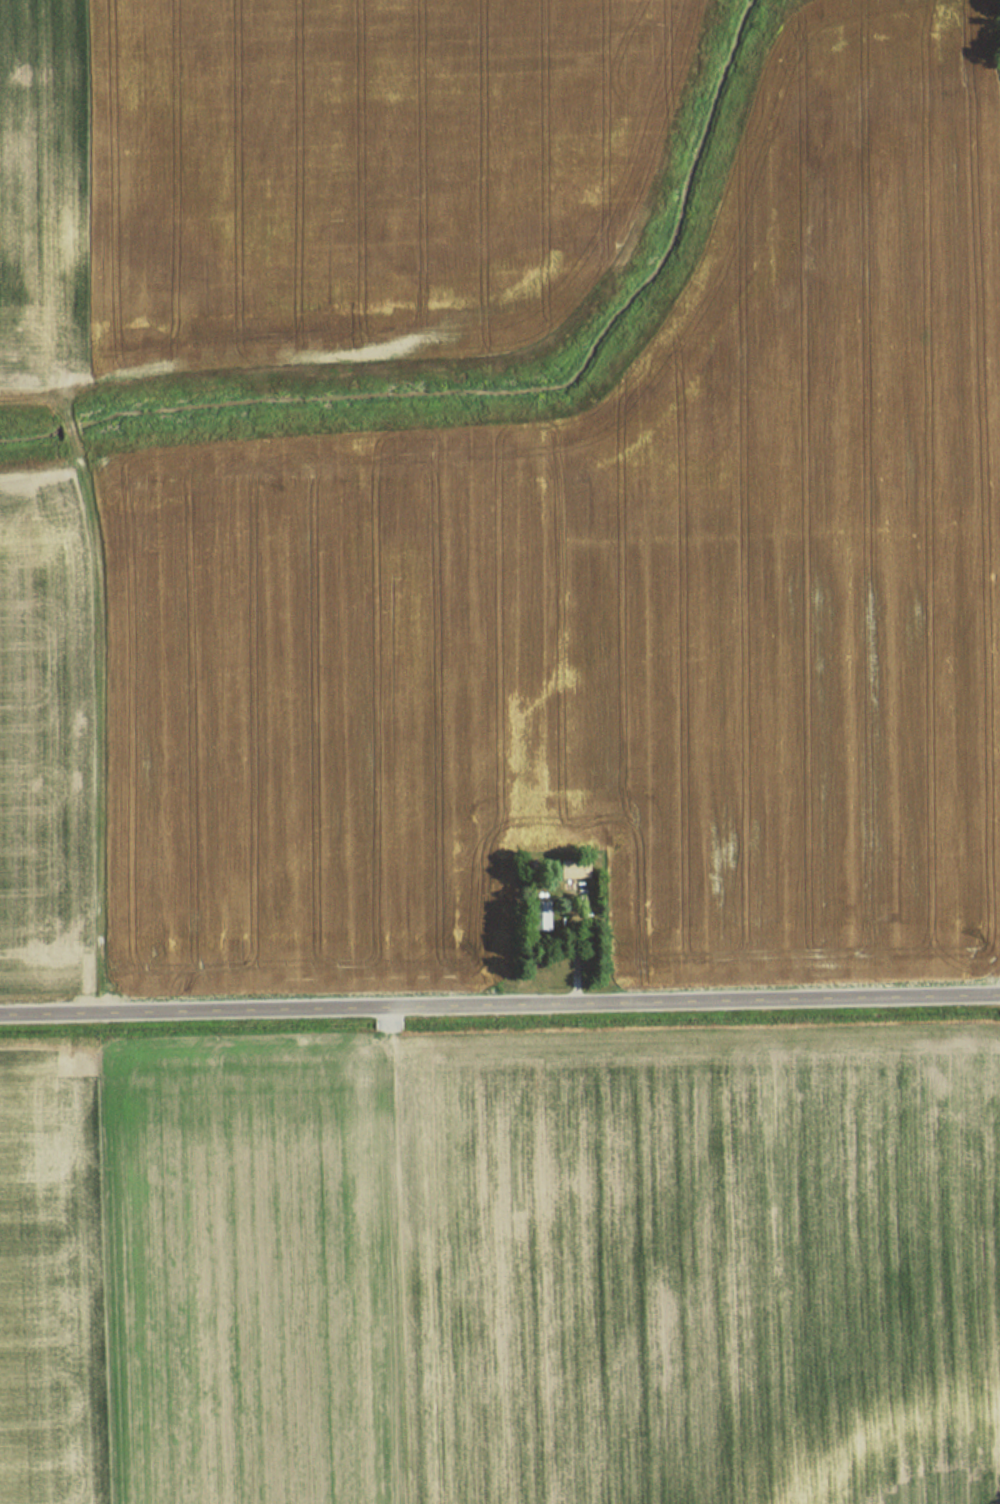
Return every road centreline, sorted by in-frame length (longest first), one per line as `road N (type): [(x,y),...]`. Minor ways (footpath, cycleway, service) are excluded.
road 1 (residential): [(0,1015),(999,993)]

